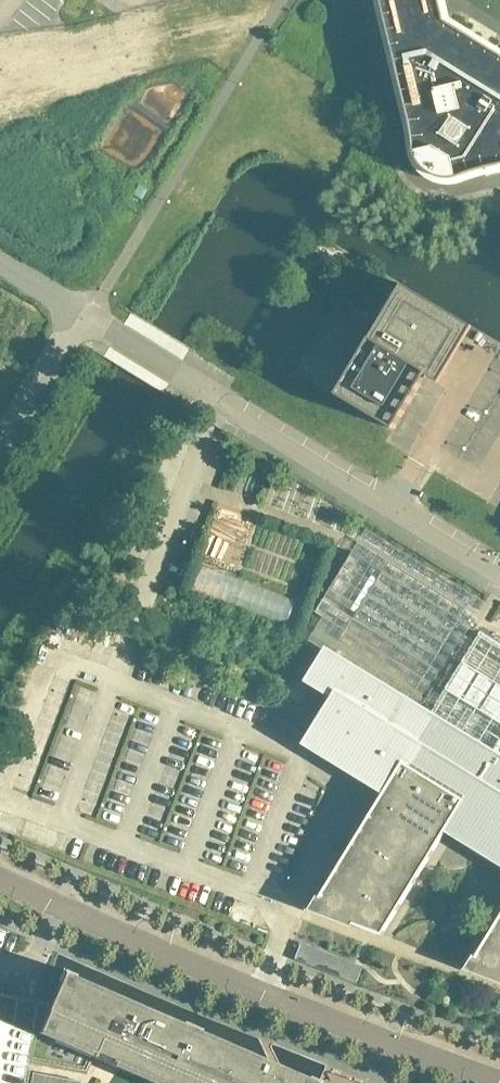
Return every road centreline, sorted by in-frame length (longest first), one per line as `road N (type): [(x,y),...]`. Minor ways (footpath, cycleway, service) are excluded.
road 1 (unclassified): [(499,1081),(261,993),(0,879)]
road 2 (unclassified): [(499,574),(87,318)]
road 3 (unclassified): [(0,448),(72,329),(87,318)]

